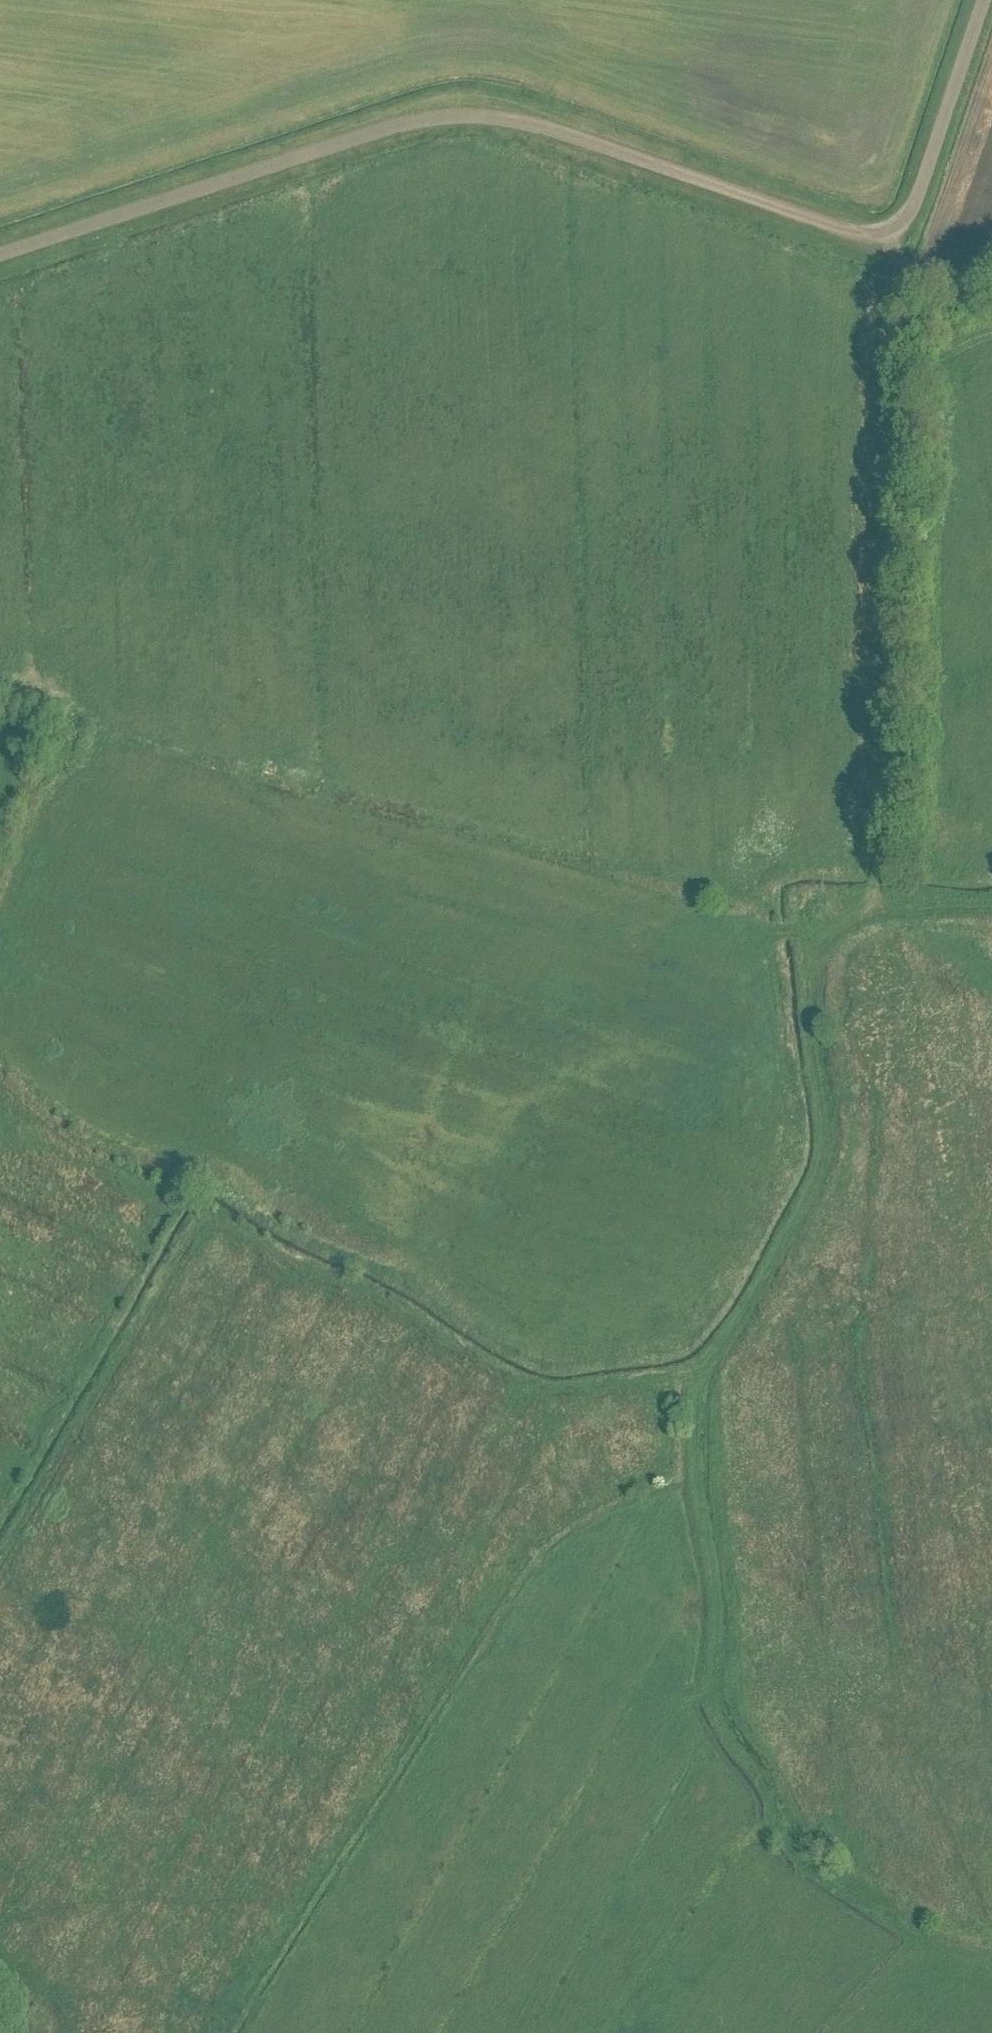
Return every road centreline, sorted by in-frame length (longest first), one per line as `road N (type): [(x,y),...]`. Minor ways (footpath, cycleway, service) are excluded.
road 1 (unclassified): [(0,254),(407,124),(461,116),(535,126),(862,235),(886,236),(913,212),(985,0)]
road 2 (track): [(886,236),(874,907)]

